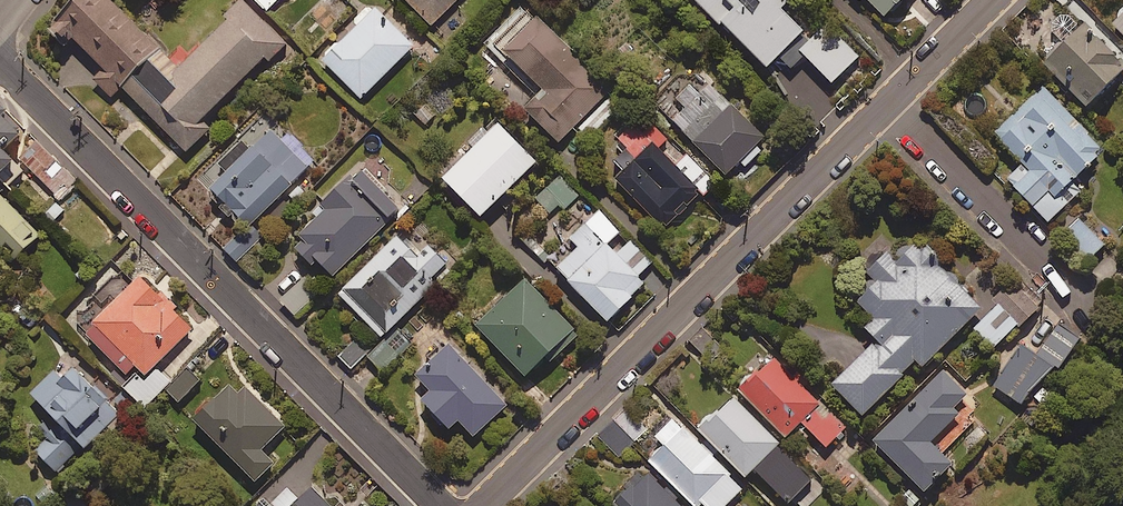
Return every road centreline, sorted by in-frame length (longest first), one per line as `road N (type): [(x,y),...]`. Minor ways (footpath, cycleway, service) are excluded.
road 1 (residential): [(430,505),(0,64)]
road 2 (residential): [(887,106),(477,505)]
road 3 (residential): [(887,106),(1086,298)]
road 4 (residential): [(994,0),(887,106)]

